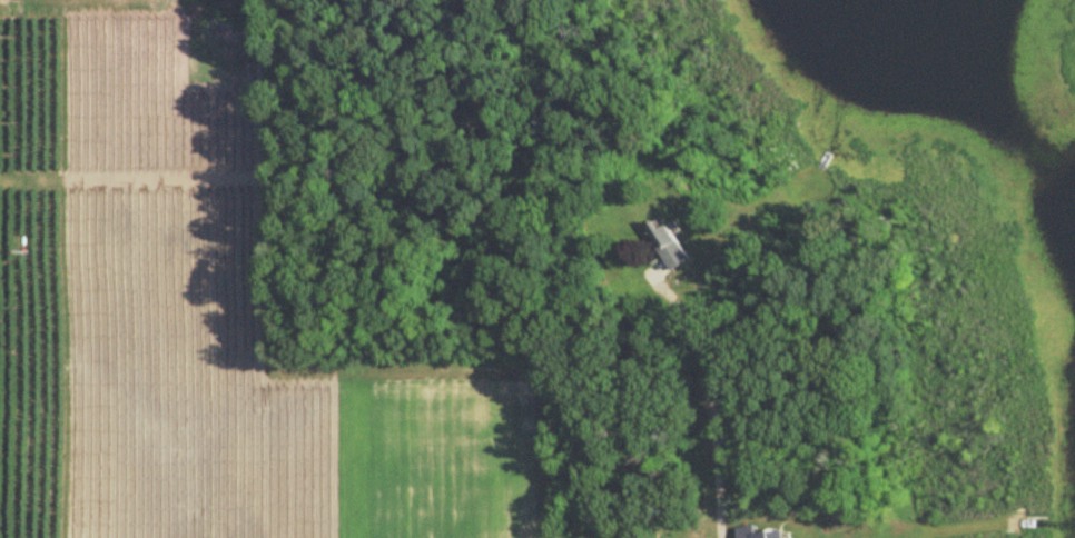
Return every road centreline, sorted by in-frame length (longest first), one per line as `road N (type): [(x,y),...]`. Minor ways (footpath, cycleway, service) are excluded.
road 1 (residential): [(725,537),(711,371),(671,291)]

